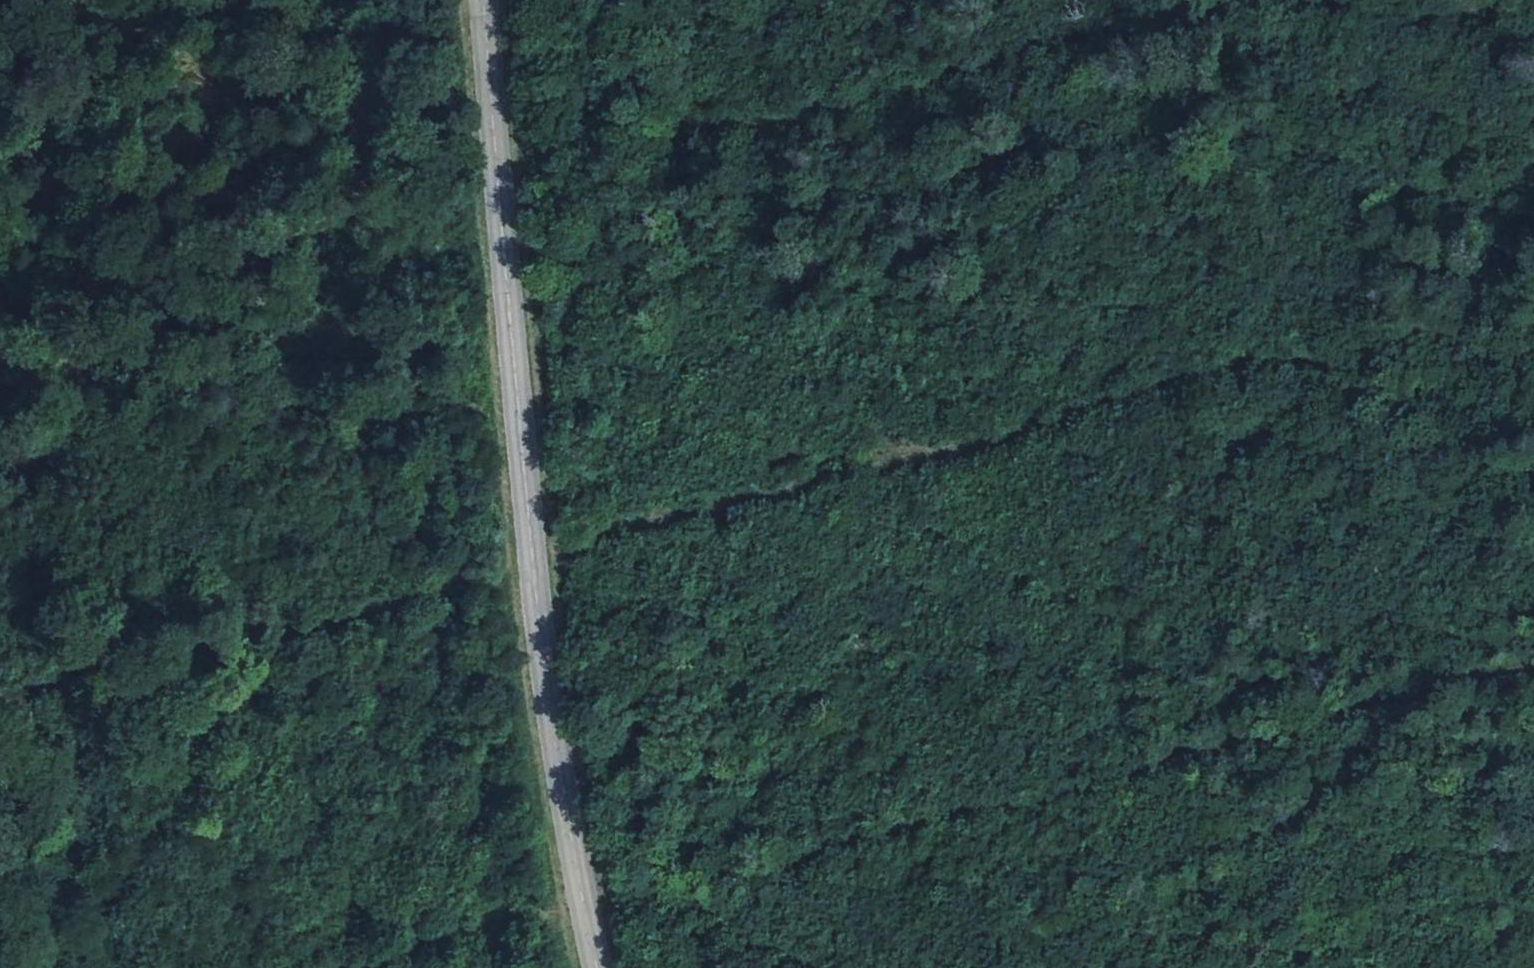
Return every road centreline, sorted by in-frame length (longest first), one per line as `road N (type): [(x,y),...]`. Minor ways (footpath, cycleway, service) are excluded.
road 1 (unclassified): [(495,0),(547,688),(603,967)]

